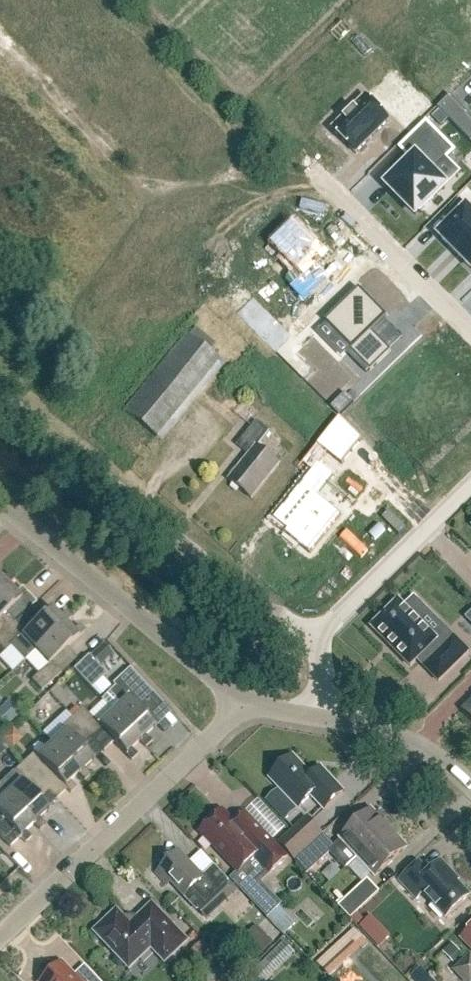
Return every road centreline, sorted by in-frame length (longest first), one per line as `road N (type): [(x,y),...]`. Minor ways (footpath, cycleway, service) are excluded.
road 1 (unclassified): [(0,393),(312,645)]
road 2 (residential): [(0,940),(245,712)]
road 3 (residential): [(0,504),(245,712)]
road 4 (residential): [(311,171),(470,330)]
road 5 (residential): [(470,488),(312,645)]
road 6 (unclassified): [(317,715),(414,744),(470,791)]

